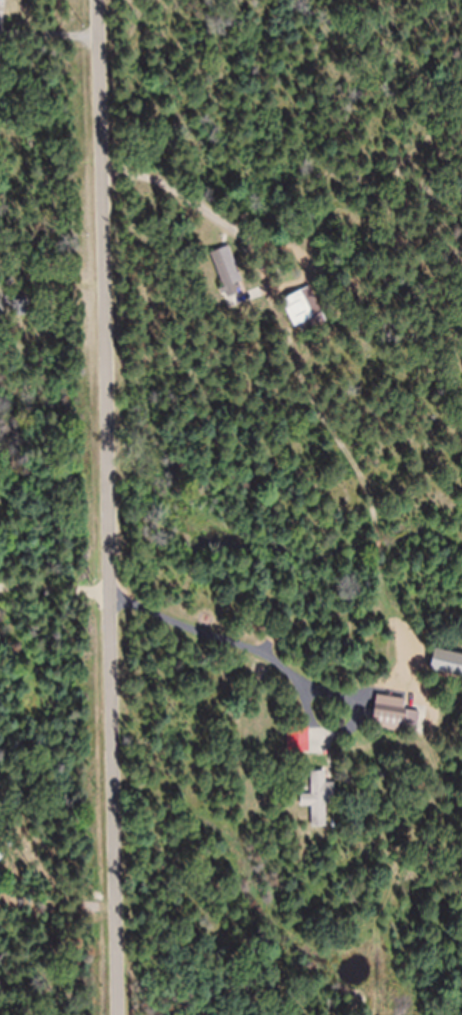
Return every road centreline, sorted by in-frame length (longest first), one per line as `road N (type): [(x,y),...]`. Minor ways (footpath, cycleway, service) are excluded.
road 1 (residential): [(123,1014),(99,0)]

